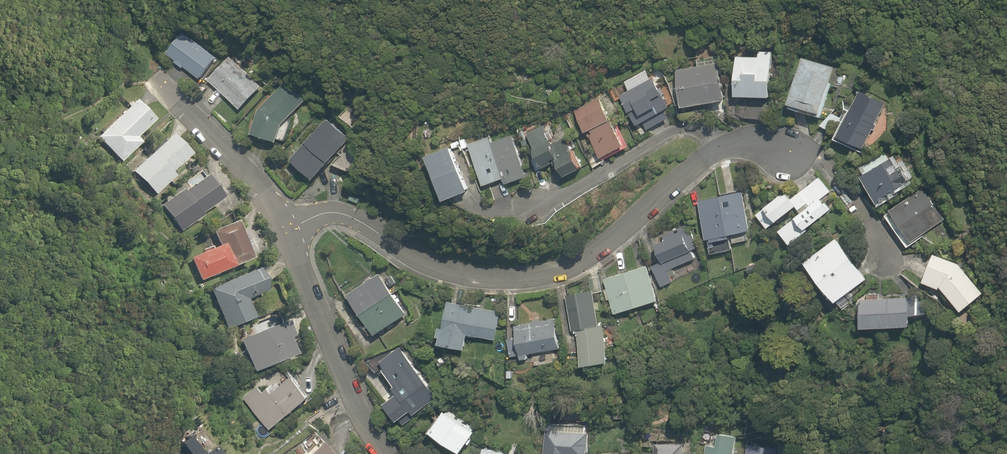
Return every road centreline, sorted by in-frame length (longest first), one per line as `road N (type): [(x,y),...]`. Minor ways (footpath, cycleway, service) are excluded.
road 1 (residential): [(772,148),(736,145),(711,154),(607,244),(554,274),(461,274),(332,215),(285,218)]
road 2 (residential): [(285,218),(358,411),(384,453)]
road 3 (residential): [(161,79),(285,218)]

